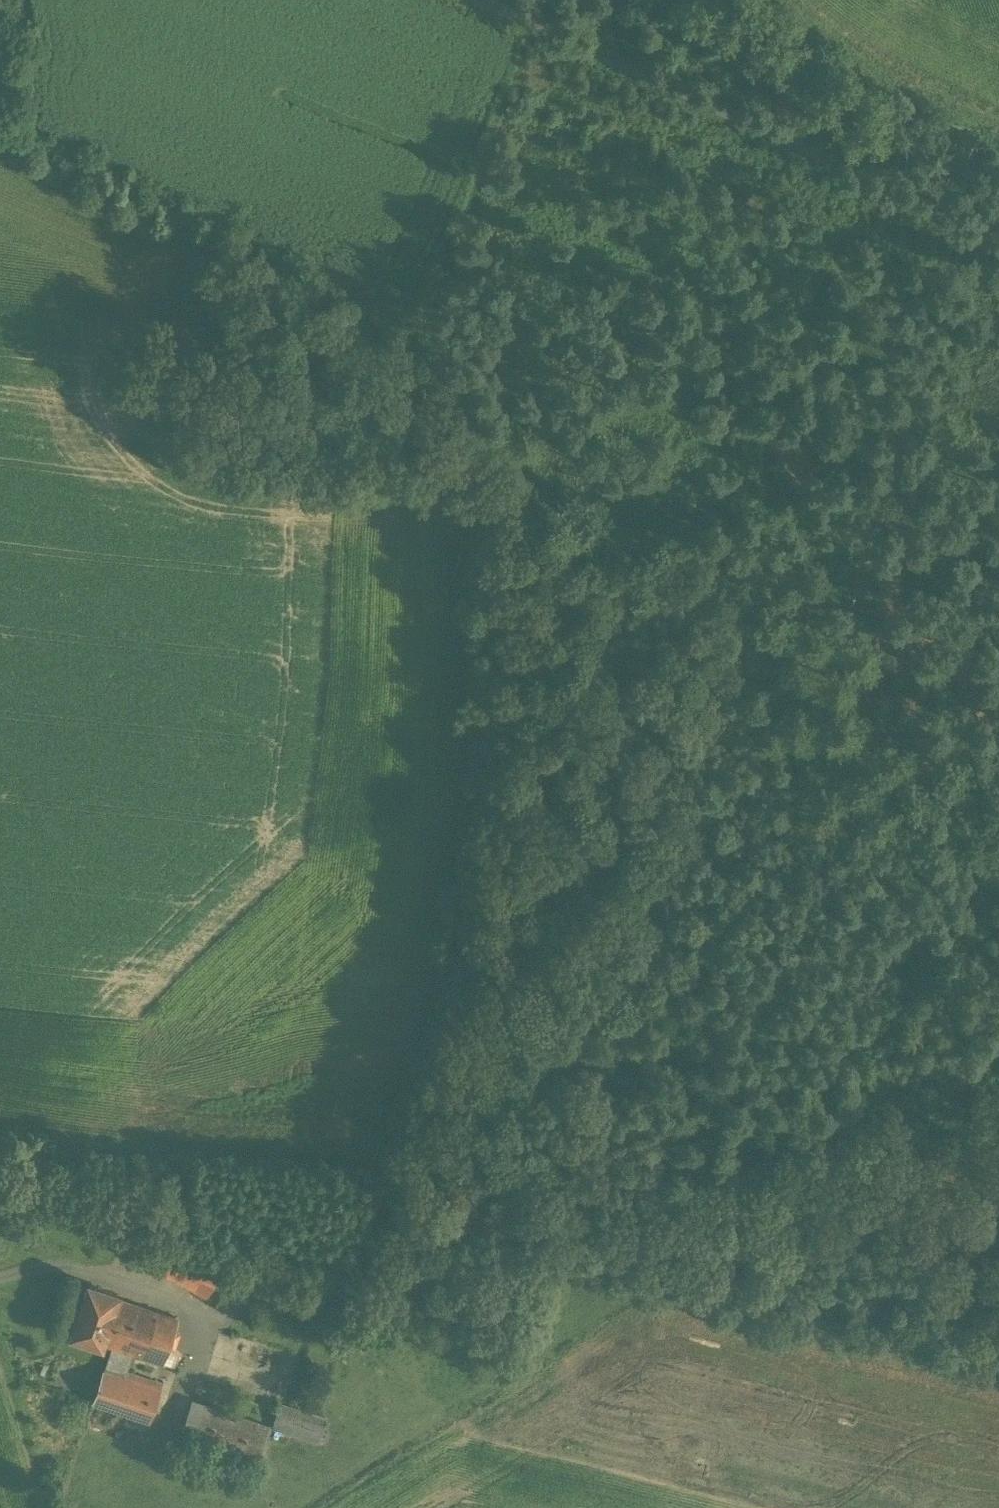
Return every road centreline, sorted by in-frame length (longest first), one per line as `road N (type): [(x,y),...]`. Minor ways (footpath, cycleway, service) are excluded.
road 1 (unclassified): [(486,0),(998,248)]

